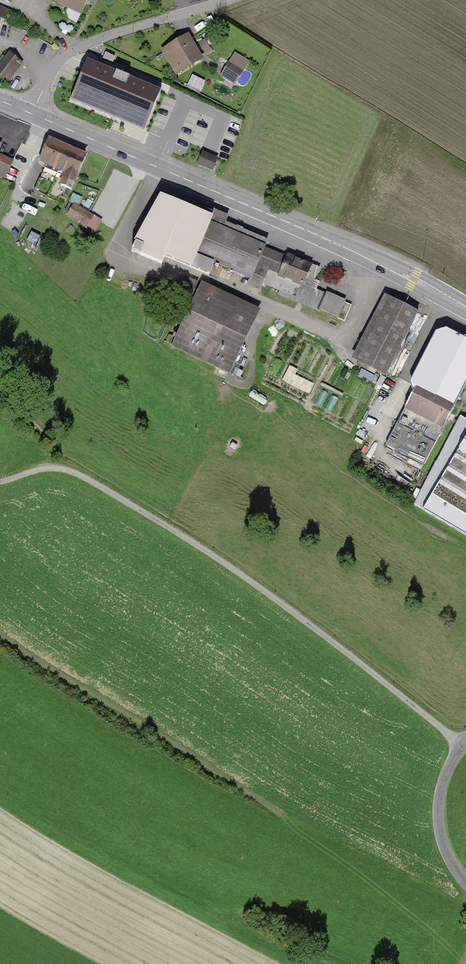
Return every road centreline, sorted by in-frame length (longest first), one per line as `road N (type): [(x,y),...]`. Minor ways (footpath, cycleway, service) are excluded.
road 1 (track): [(461,744),(225,564),(82,473),(37,471),(0,481)]
road 2 (secondary): [(465,309),(310,232),(32,114)]
road 3 (unclassified): [(32,114),(71,51),(226,0)]
road 4 (unclassified): [(465,740),(442,792),(441,821),(444,843),(465,877)]

